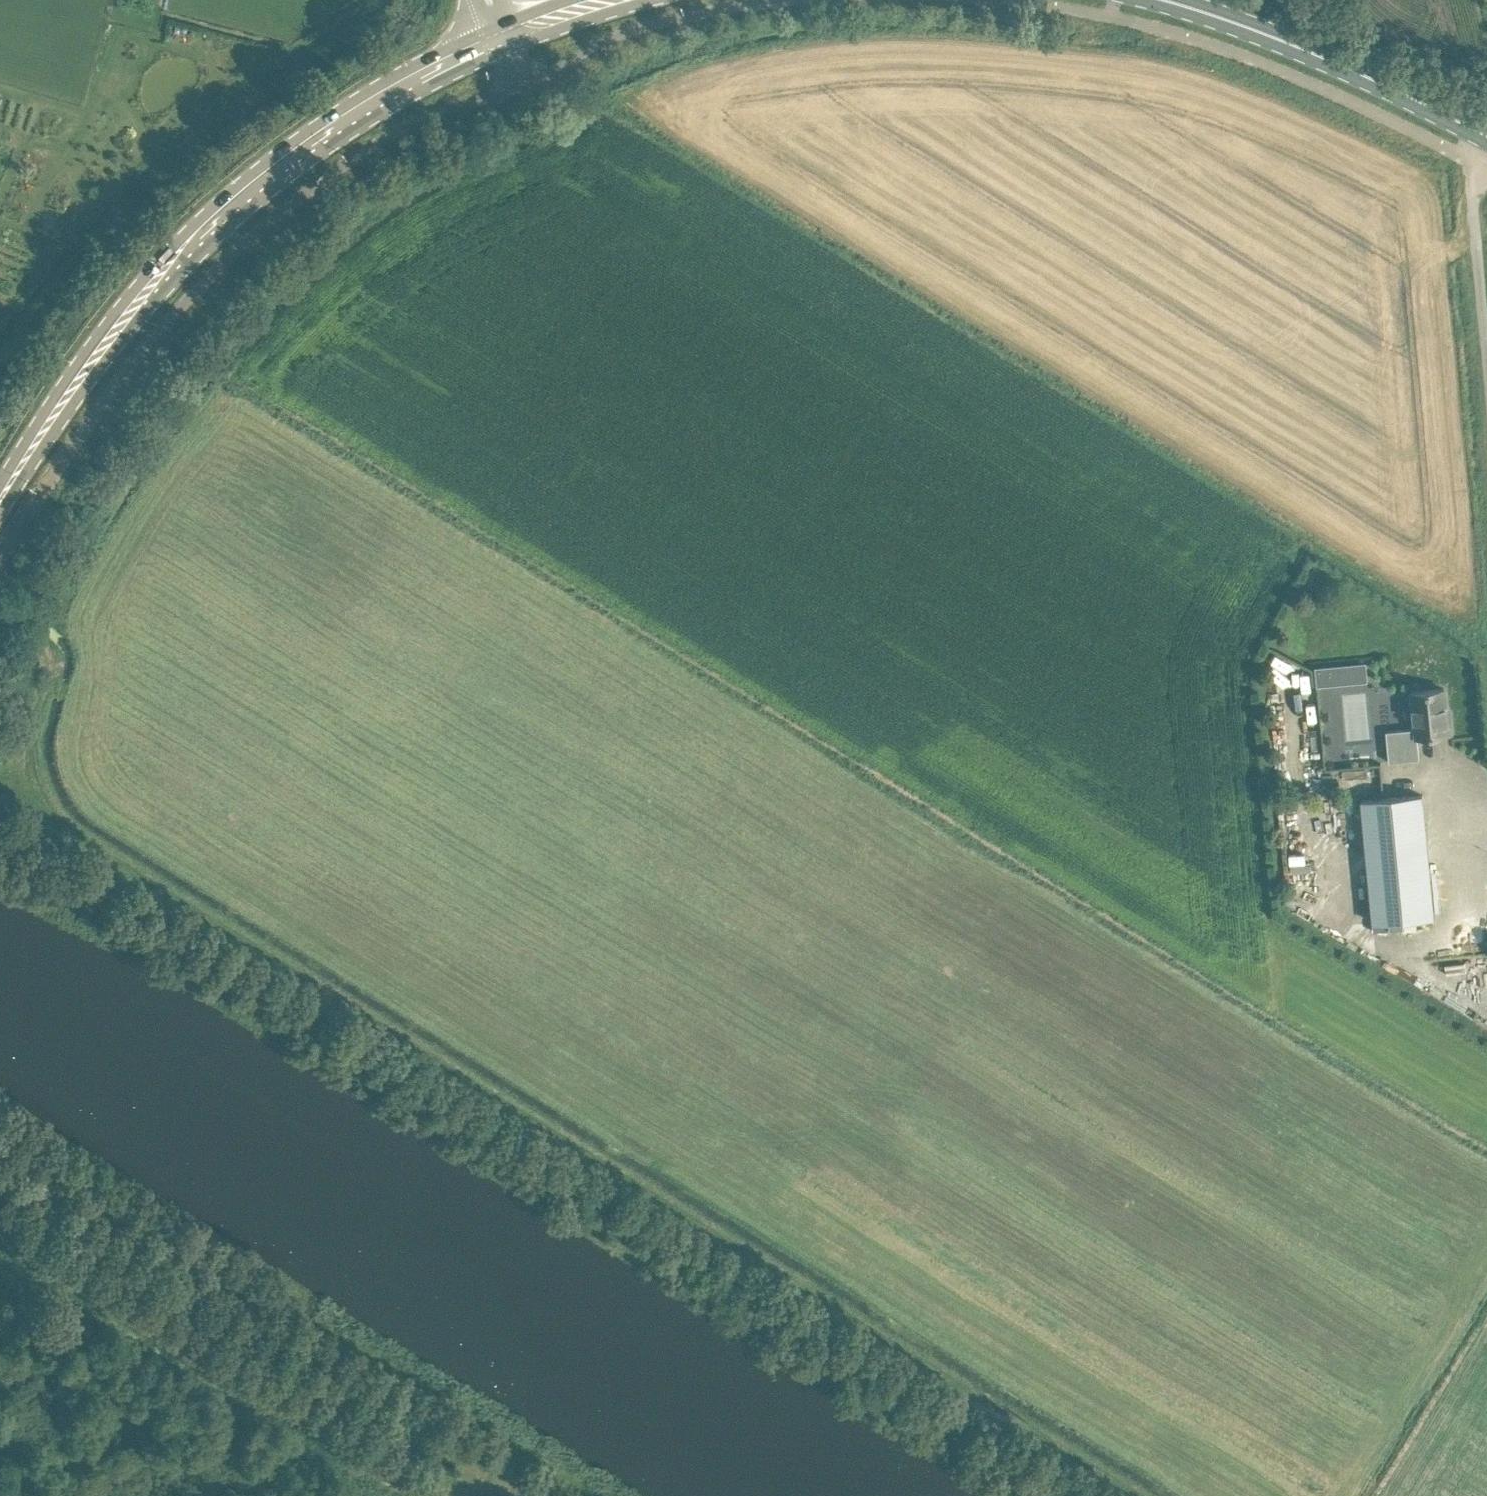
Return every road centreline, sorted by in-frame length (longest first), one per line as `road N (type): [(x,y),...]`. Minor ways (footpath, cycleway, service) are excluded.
road 1 (unclassified): [(522,86),(426,113),(313,186),(234,254),(144,348),(0,560)]
road 2 (primary): [(0,500),(105,332),(193,237),(277,161),(350,111),(503,37)]
road 3 (unclassified): [(1465,159),(1254,60),(1111,16),(1013,0)]
road 4 (primary): [(1460,123),(1322,55),(1169,0)]
road 5 (unclassified): [(784,0),(605,36),(522,86)]
road 6 (unclassified): [(1486,363),(1465,159)]

